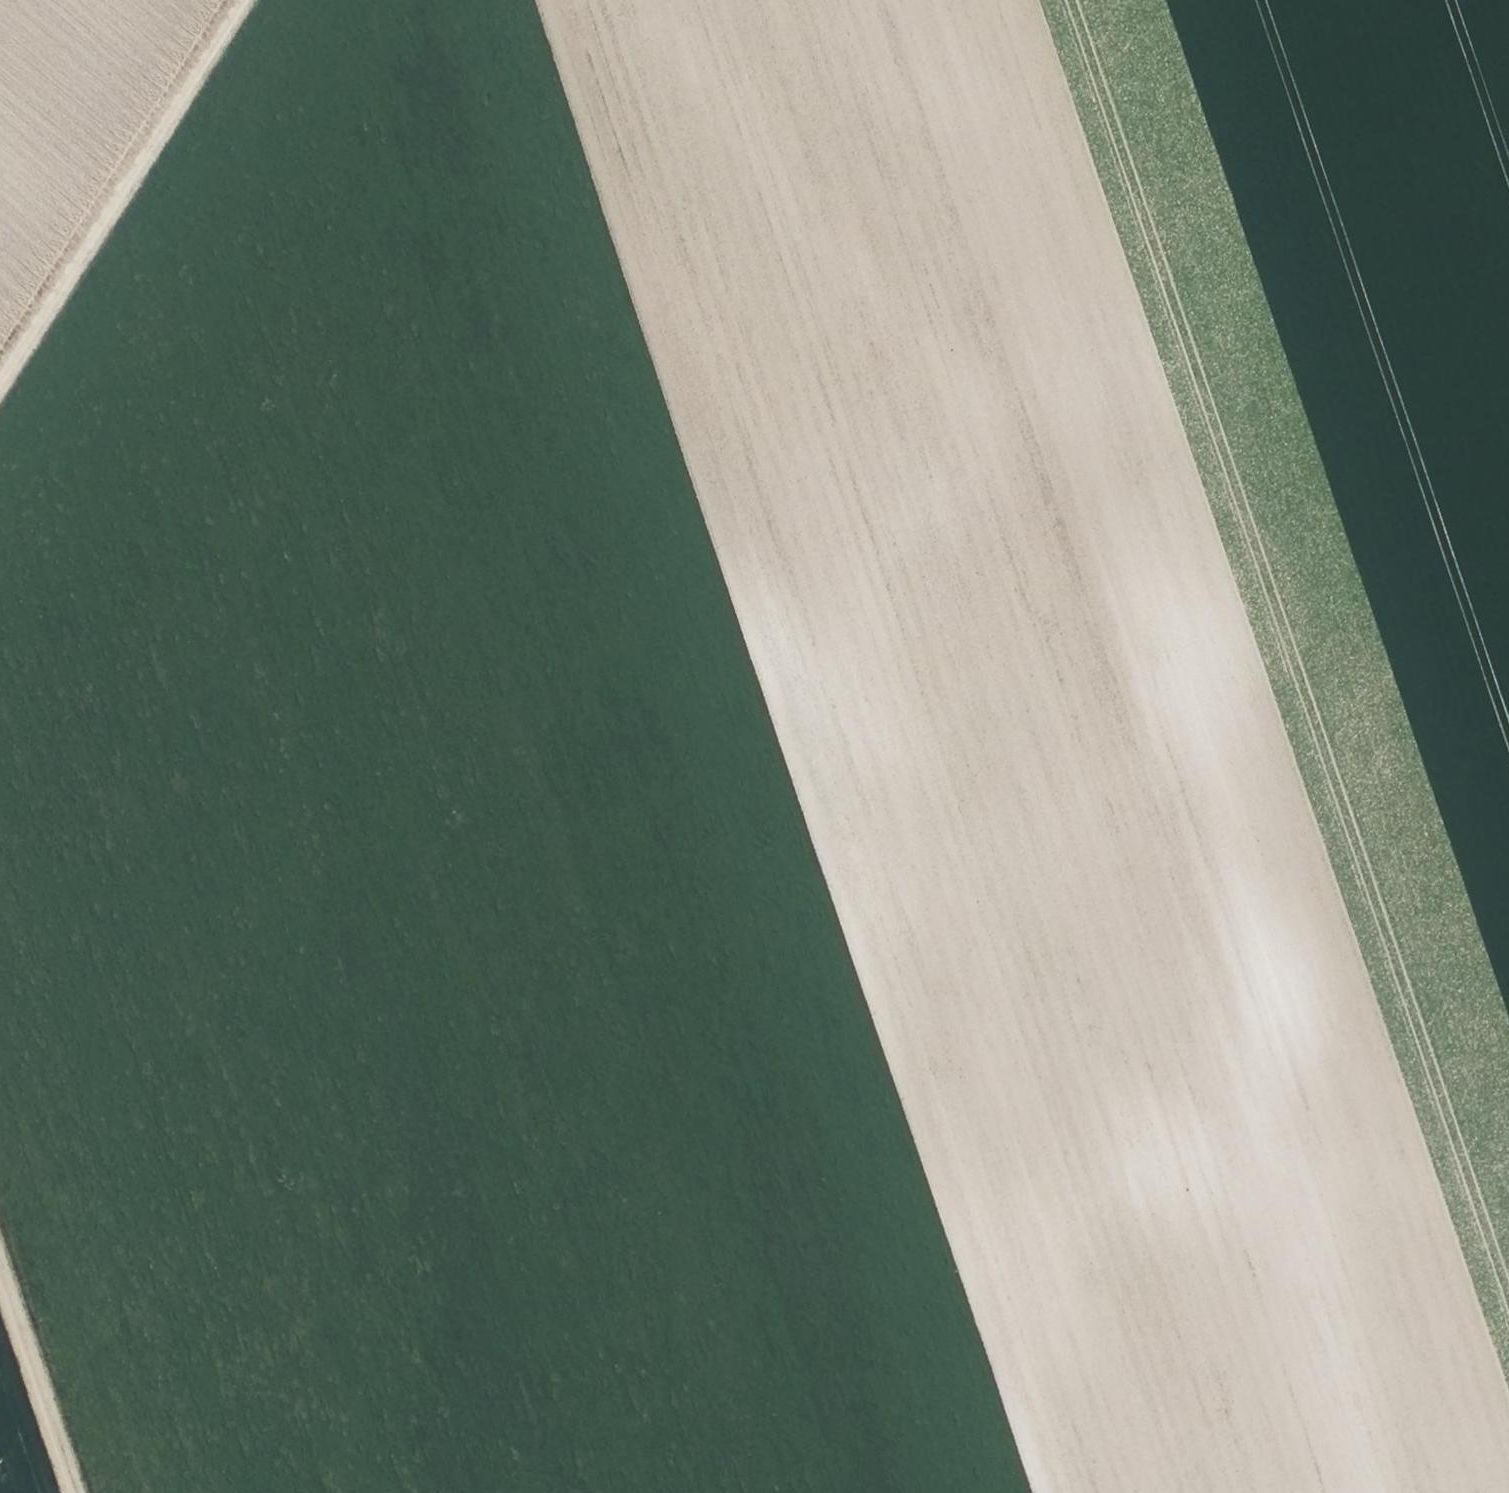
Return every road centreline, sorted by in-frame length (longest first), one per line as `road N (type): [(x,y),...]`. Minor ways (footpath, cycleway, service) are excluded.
road 1 (track): [(0,354),(225,0)]
road 2 (track): [(0,1278),(72,1492)]

